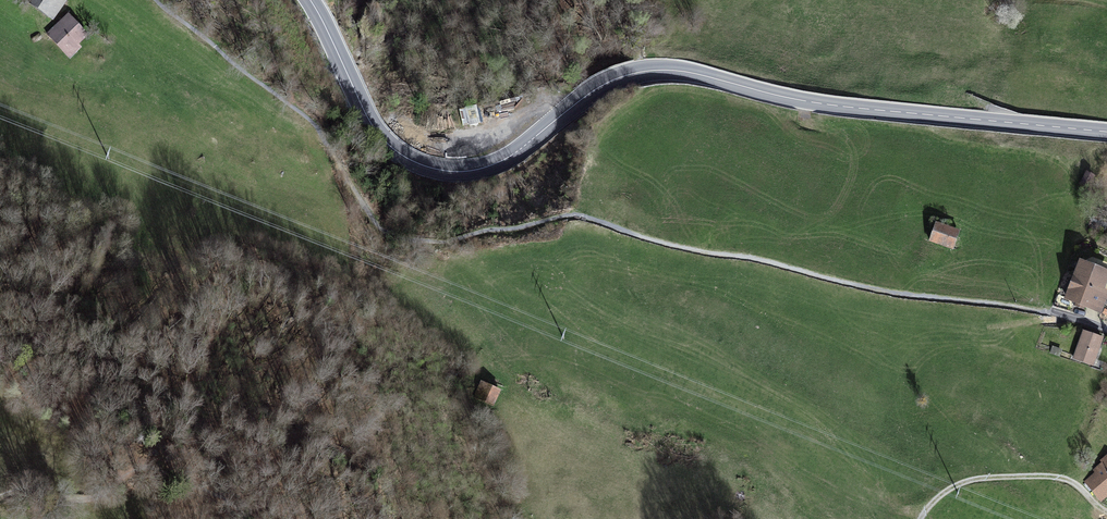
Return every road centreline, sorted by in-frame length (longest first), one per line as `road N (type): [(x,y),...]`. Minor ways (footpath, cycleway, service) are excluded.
road 1 (primary): [(1106,132),(806,102),(663,69),(595,89),(498,163),(438,170),(379,135),(309,0)]
road 2 (track): [(247,518),(156,471),(79,500),(0,498)]
road 3 (track): [(1072,481),(965,481),(920,518)]

